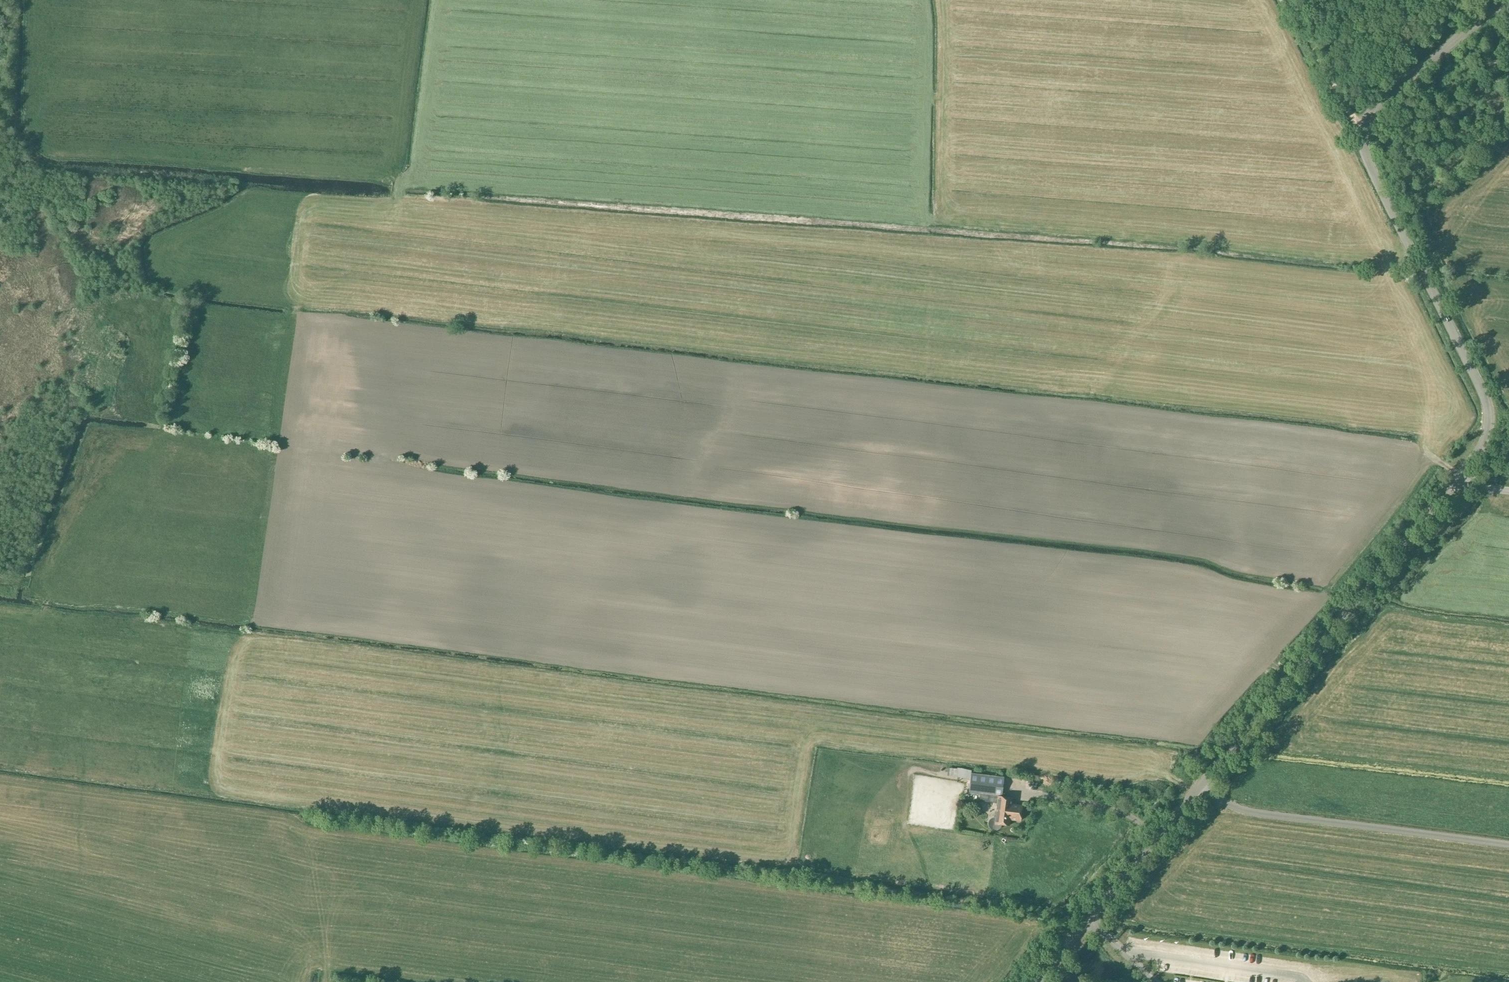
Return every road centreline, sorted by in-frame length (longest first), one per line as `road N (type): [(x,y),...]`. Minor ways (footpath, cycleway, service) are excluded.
road 1 (tertiary): [(1034,981),(1486,448),(1490,421),(1481,388),(1365,144),(1375,110),(1505,0)]
road 2 (track): [(1291,0),(1365,144)]

